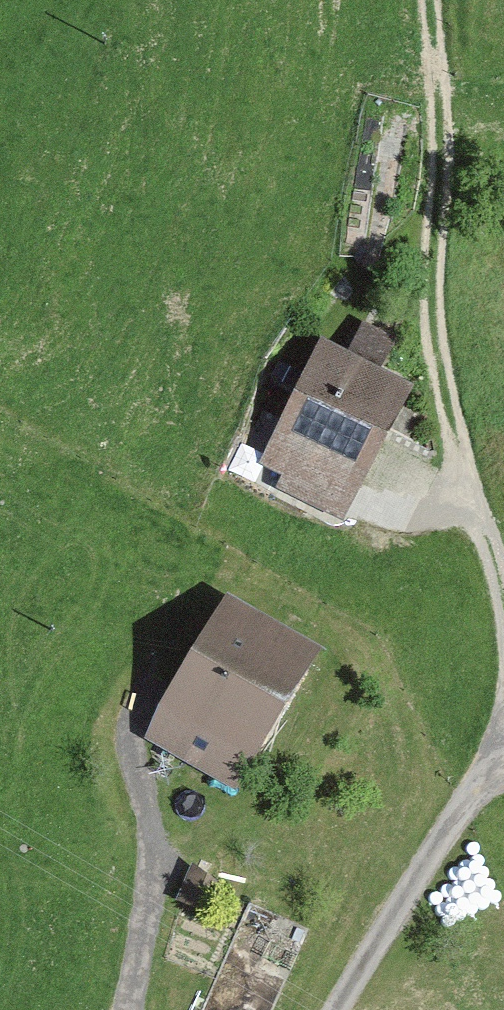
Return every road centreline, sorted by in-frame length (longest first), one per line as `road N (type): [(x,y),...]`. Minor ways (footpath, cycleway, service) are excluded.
road 1 (track): [(435,0),(446,160),(435,282),(443,375)]
road 2 (track): [(140,698),(151,828),(121,1009)]
road 3 (track): [(326,1009),(432,839),(503,759)]
road 4 (track): [(503,586),(443,375)]

